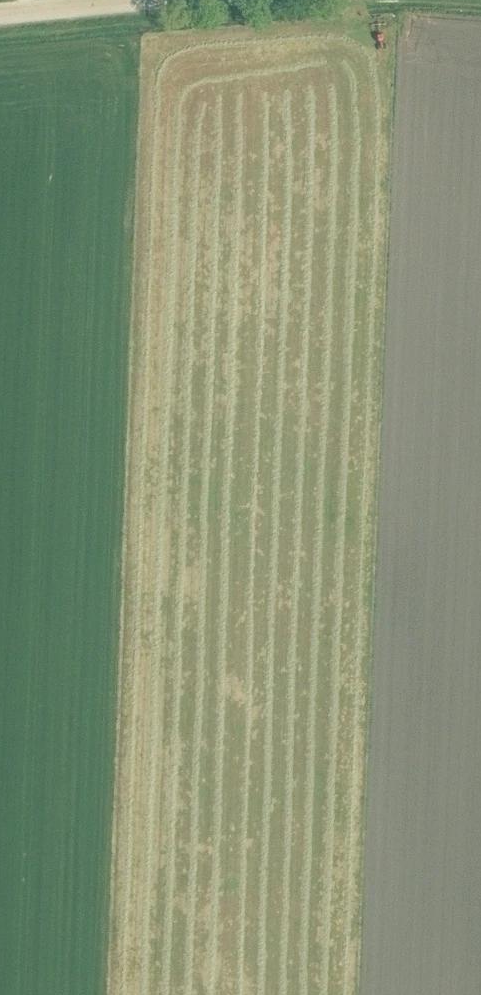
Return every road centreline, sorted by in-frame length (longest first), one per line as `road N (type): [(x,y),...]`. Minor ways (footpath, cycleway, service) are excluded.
road 1 (residential): [(149,0),(0,13)]

